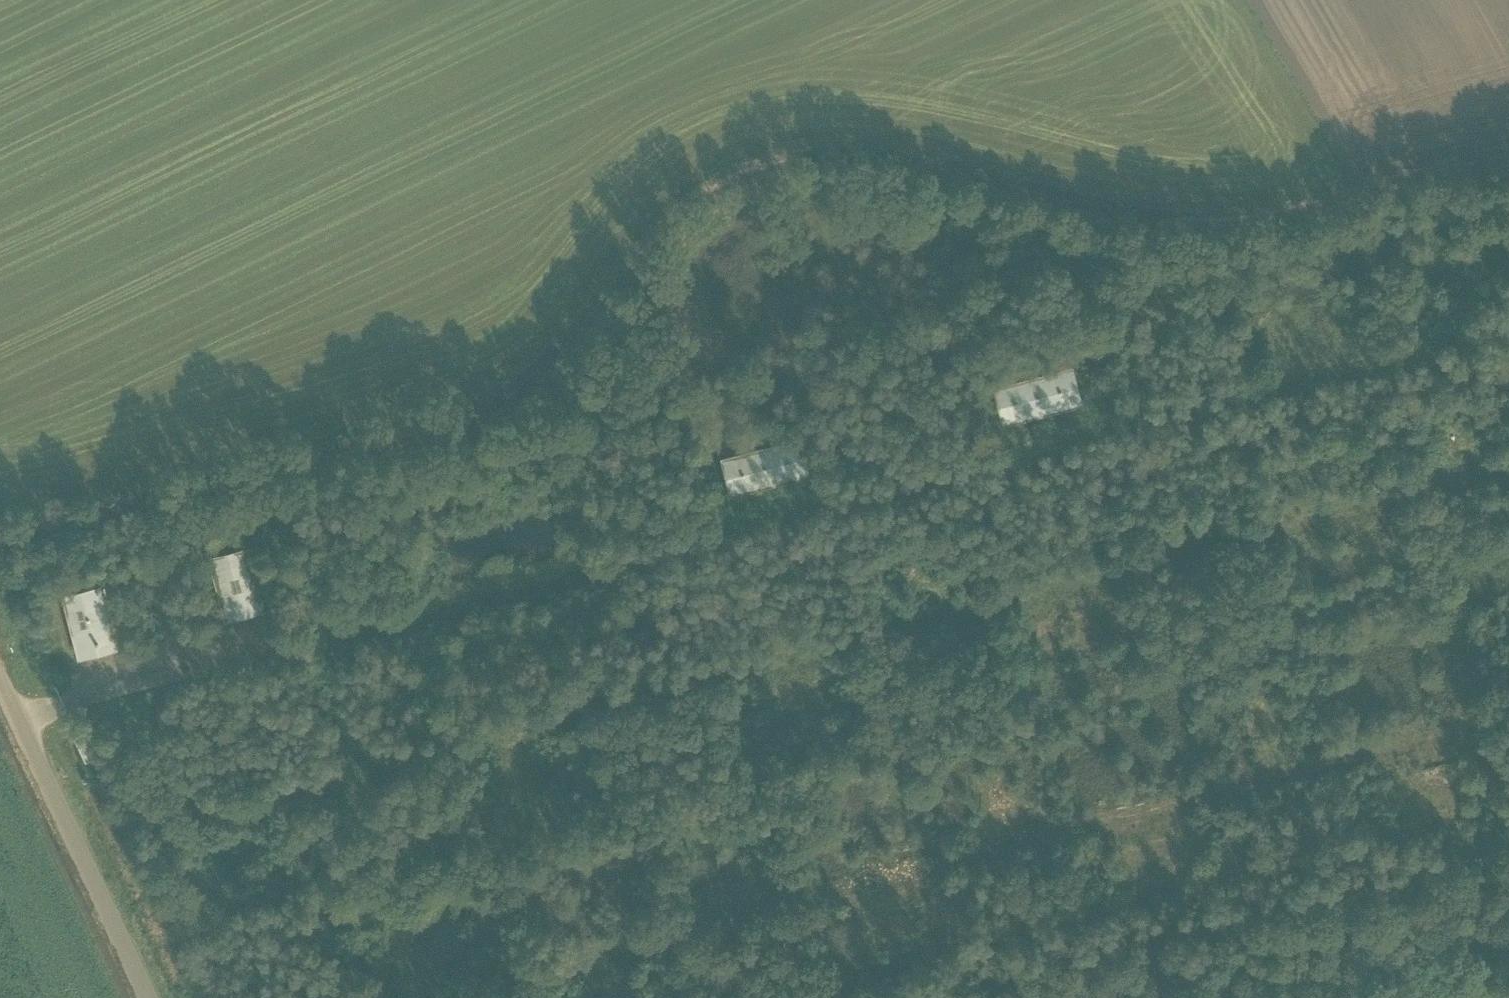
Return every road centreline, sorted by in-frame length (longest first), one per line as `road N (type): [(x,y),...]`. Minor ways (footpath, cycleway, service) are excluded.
road 1 (track): [(0,538),(494,407),(556,361),(672,211),(758,163),(879,154),(1127,215),(1197,224),(1285,211),(1508,152)]
road 2 (unclassified): [(148,997),(0,681)]

